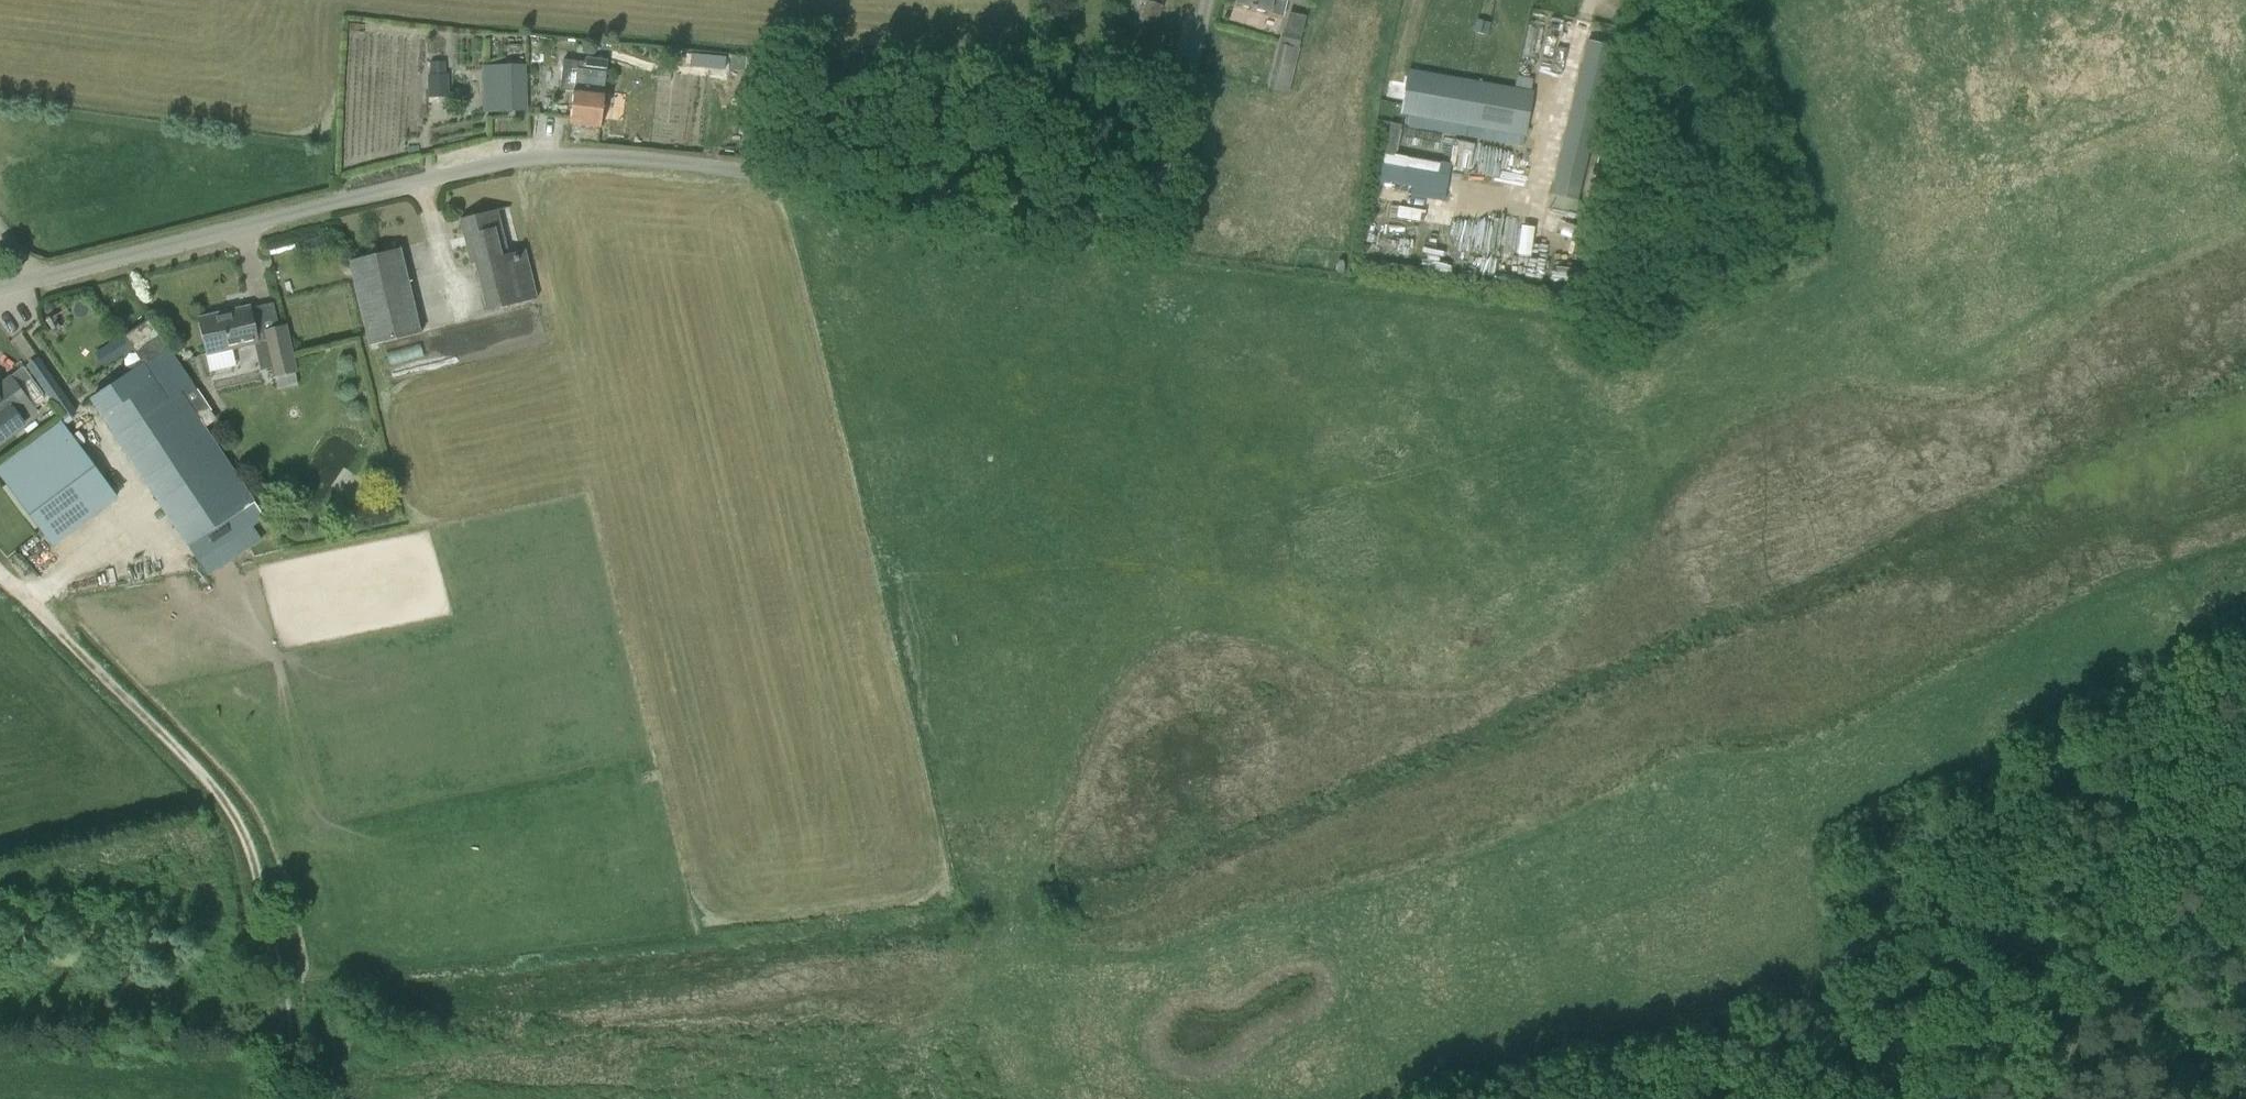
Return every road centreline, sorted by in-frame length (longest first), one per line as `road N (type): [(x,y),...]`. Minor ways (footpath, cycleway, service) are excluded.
road 1 (unclassified): [(0,290),(503,163),(606,156),(1099,223),(1137,215),(1161,187),(1210,0)]
road 2 (track): [(0,571),(214,788),(244,835),(279,967),(293,1098)]
road 3 (track): [(1856,1098),(2245,927)]

